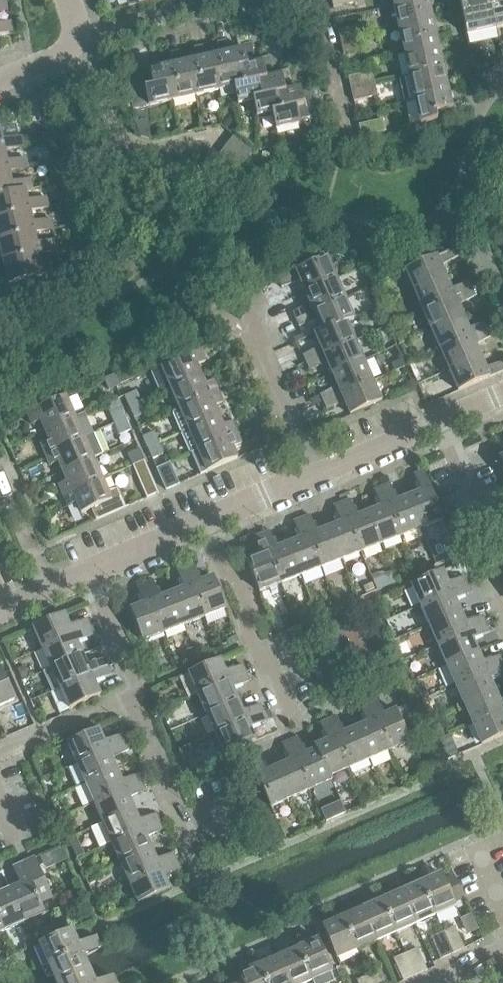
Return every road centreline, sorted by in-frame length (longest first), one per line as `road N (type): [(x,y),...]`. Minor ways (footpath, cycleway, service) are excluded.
road 1 (residential): [(300,727),(255,642),(238,579),(225,569),(206,525)]
road 2 (residential): [(139,691),(136,708),(208,871)]
road 3 (residential): [(502,602),(488,569),(494,544),(437,423)]
road 4 (residential): [(316,477),(247,321)]
road 5 (residential): [(0,753),(139,691)]
road 6 (residential): [(437,423),(316,477)]
road 7 (residential): [(343,127),(313,0)]
road 8 (residential): [(206,525),(88,577)]
road 9 (residential): [(51,592),(0,476)]
road 10 (residential): [(85,42),(204,0)]
road 11 (residential): [(139,691),(88,577)]

